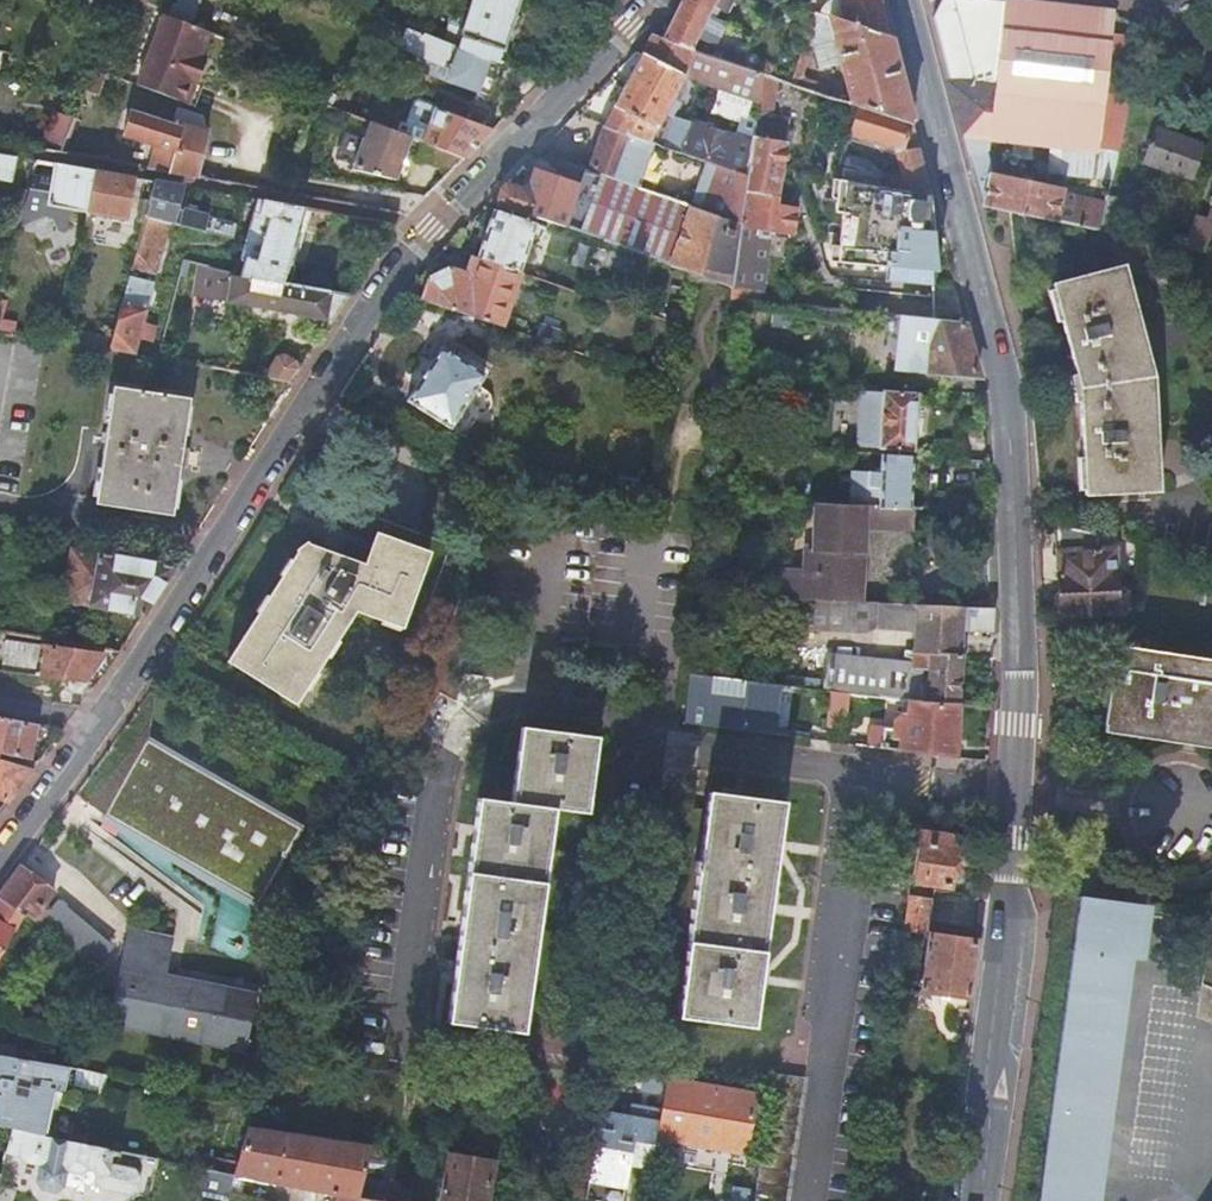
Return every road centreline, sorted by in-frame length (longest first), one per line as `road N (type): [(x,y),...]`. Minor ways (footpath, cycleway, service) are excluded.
road 1 (residential): [(0,845),(101,713),(414,236),(644,0)]
road 2 (secondary): [(1017,796),(1000,353),(902,0)]
road 3 (residential): [(644,750),(644,716),(536,701),(487,706),(441,762),(412,995)]
road 4 (residential): [(861,776),(821,1008),(802,1200)]
road 5 (secondary): [(974,1200),(1006,996),(1017,796)]
road 6 (residential): [(861,776),(644,750)]
road 7 (residential): [(1017,796),(861,776)]

